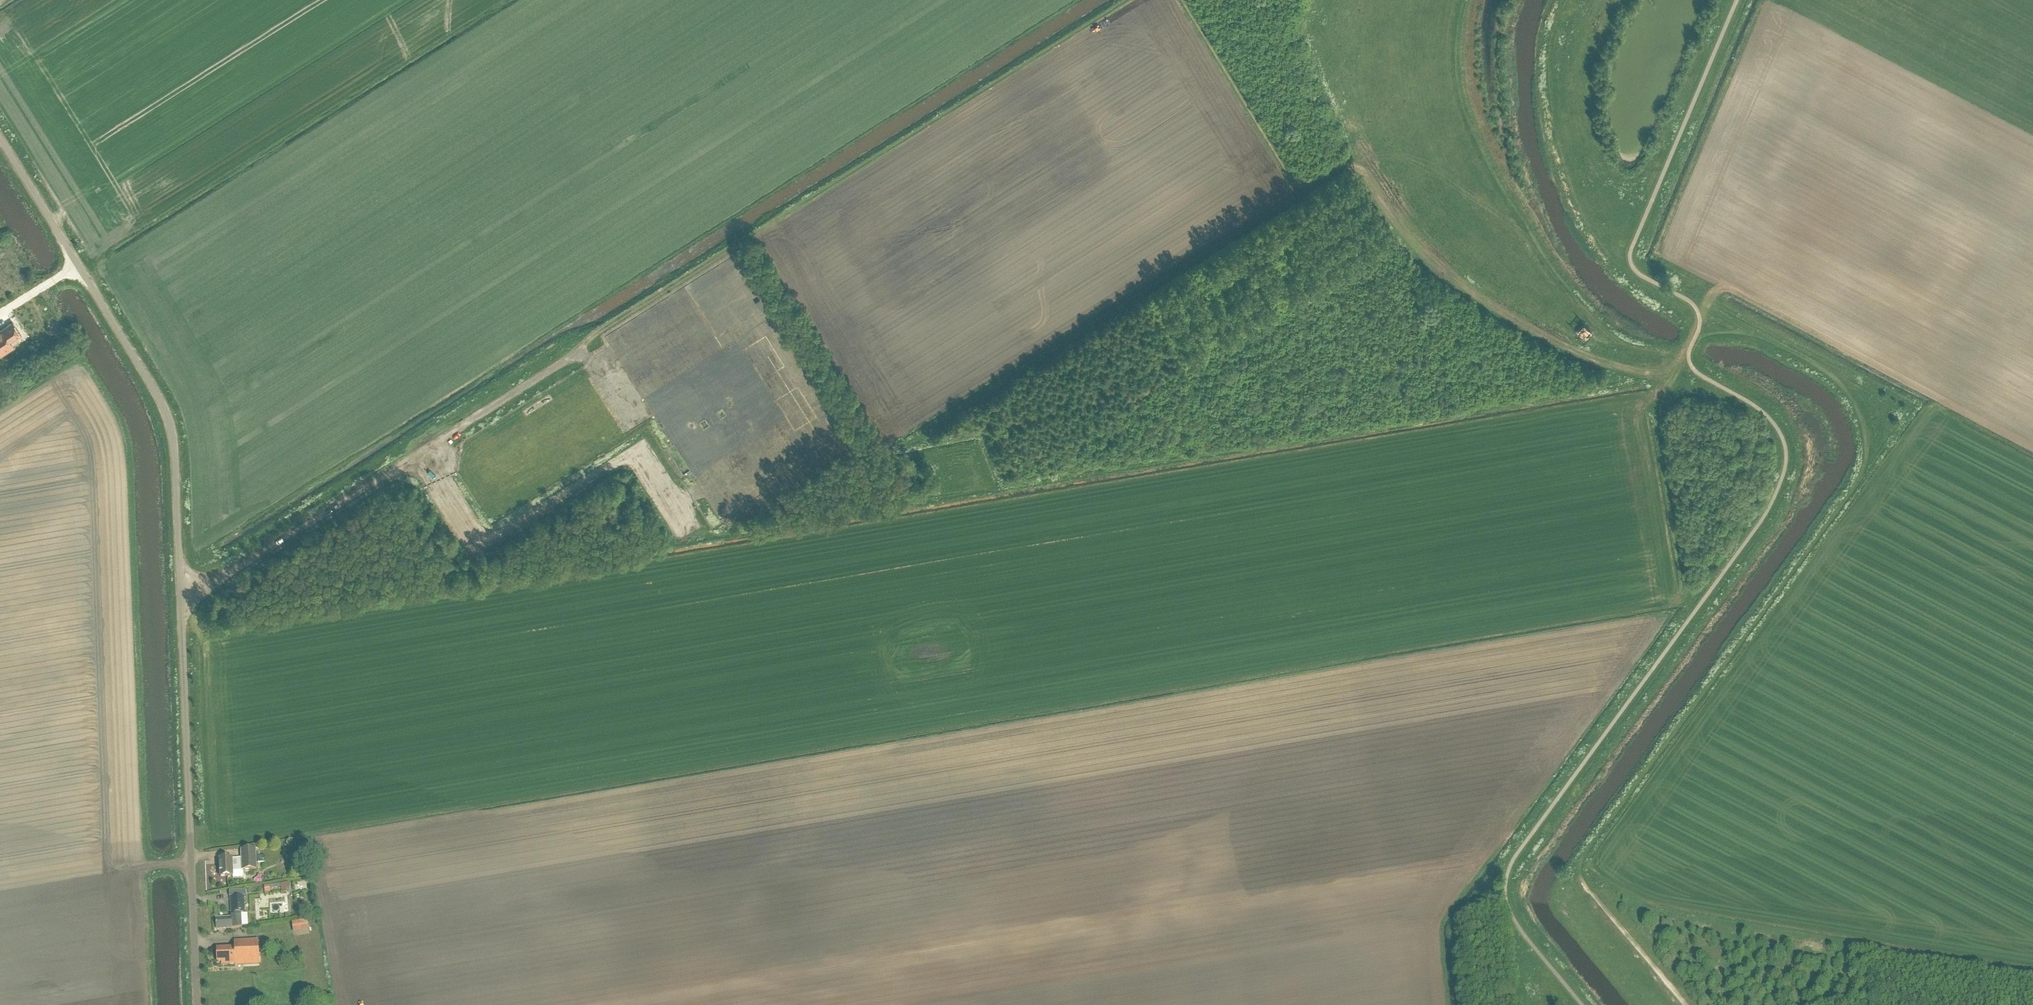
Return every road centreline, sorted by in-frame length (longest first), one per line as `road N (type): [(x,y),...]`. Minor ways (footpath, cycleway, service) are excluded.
road 1 (unclassified): [(196,1004),(167,415),(0,136)]
road 2 (track): [(1690,348),(1657,375),(1538,332),(1469,291),(1362,167),(1334,168)]

